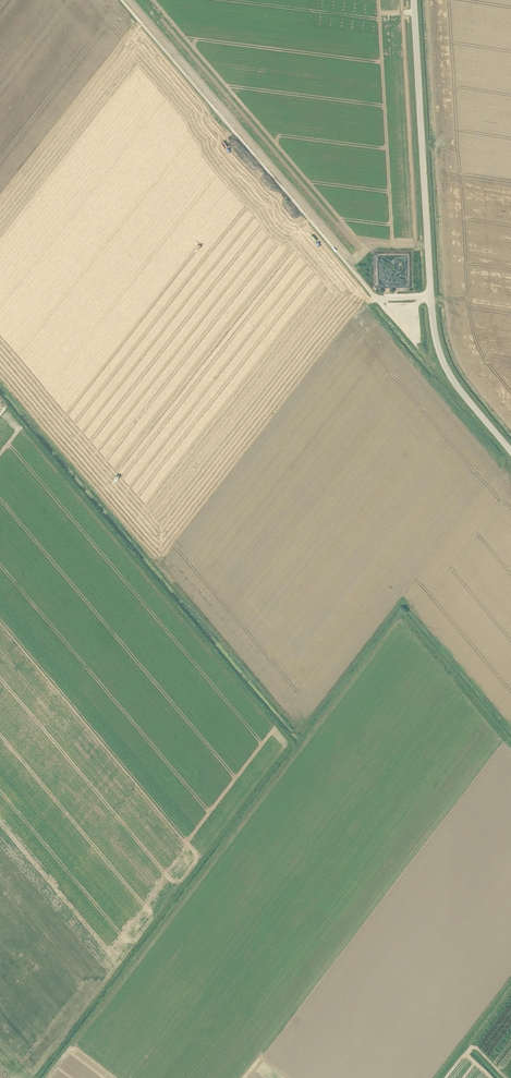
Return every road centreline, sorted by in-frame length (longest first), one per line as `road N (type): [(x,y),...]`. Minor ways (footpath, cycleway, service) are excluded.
road 1 (unclassified): [(431,299),(378,301),(121,0)]
road 2 (unclassified): [(431,299),(414,0)]
road 3 (unclassified): [(510,451),(443,361),(431,299)]

